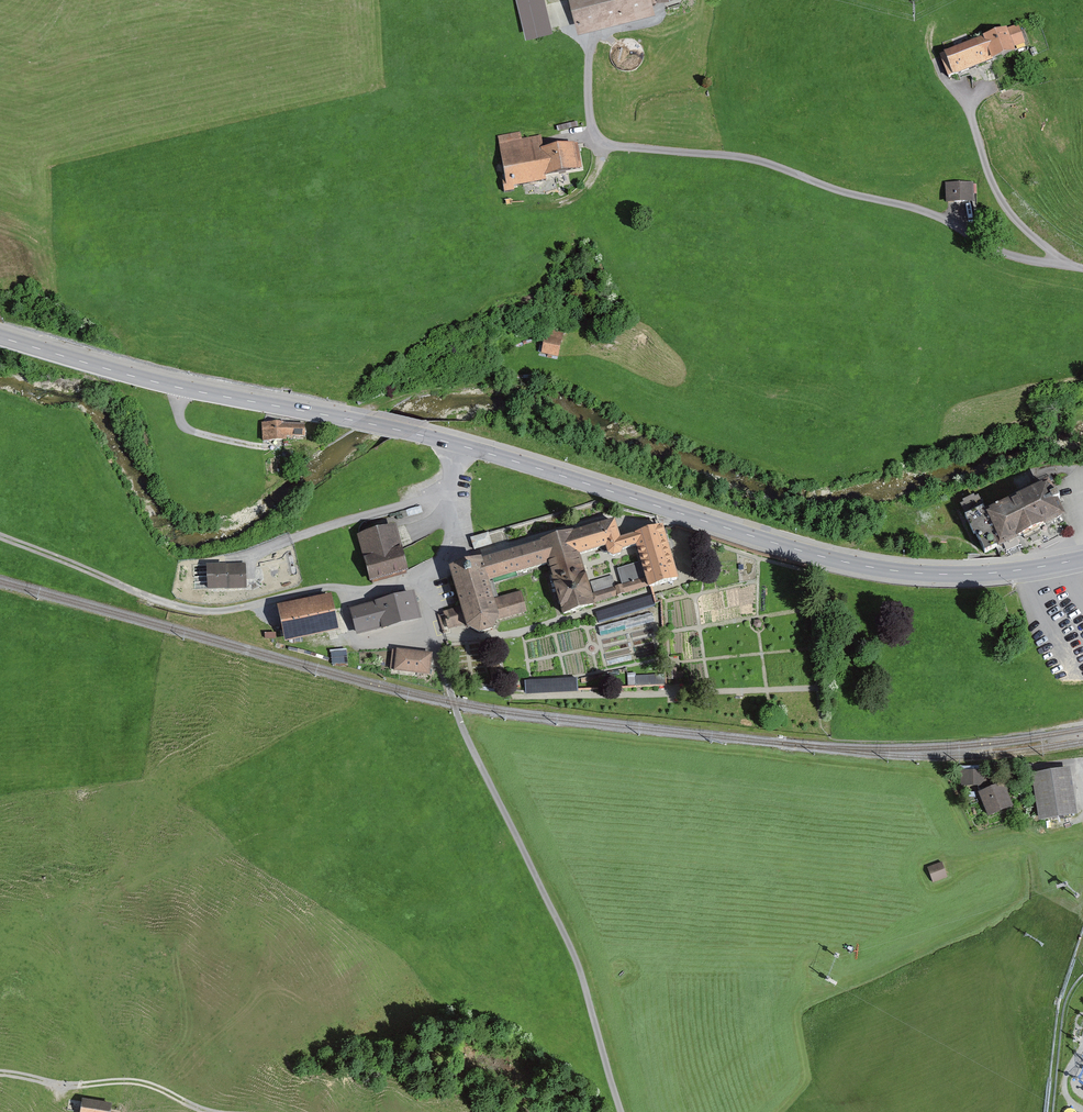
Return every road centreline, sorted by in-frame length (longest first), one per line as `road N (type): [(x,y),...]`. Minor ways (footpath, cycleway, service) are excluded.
road 1 (secondary): [(461,445),(847,563),(963,575),(1082,558)]
road 2 (track): [(1082,273),(1005,257),(933,215),(754,161),(607,147),(592,132),(590,48)]
road 3 (track): [(621,1111),(581,968),(471,747),(442,663)]
road 4 (secondary): [(0,337),(181,388),(461,445)]
road 5 (residential): [(442,663),(429,622),(430,579),(446,551),(461,445)]
road 6 (track): [(0,1073),(53,1084),(148,1084),(213,1111)]
road 7 (track): [(971,104),(1004,205),(1070,271)]

